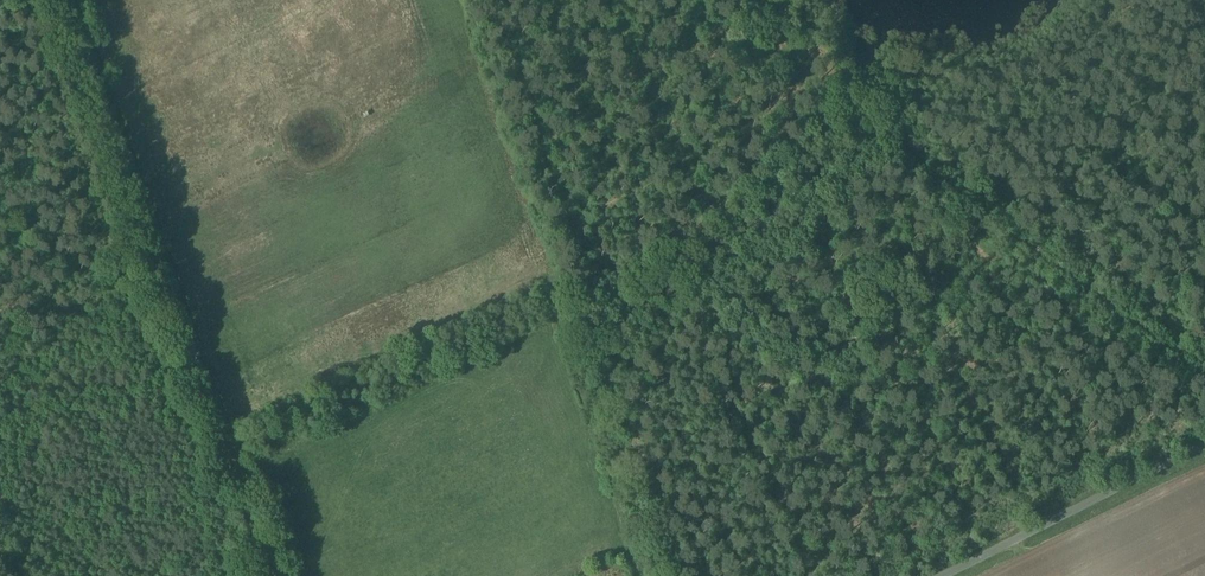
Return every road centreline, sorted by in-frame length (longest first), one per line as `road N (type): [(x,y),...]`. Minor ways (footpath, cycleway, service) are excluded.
road 1 (unclassified): [(68,0),(272,575)]
road 2 (unclassified): [(942,575),(1204,443)]

